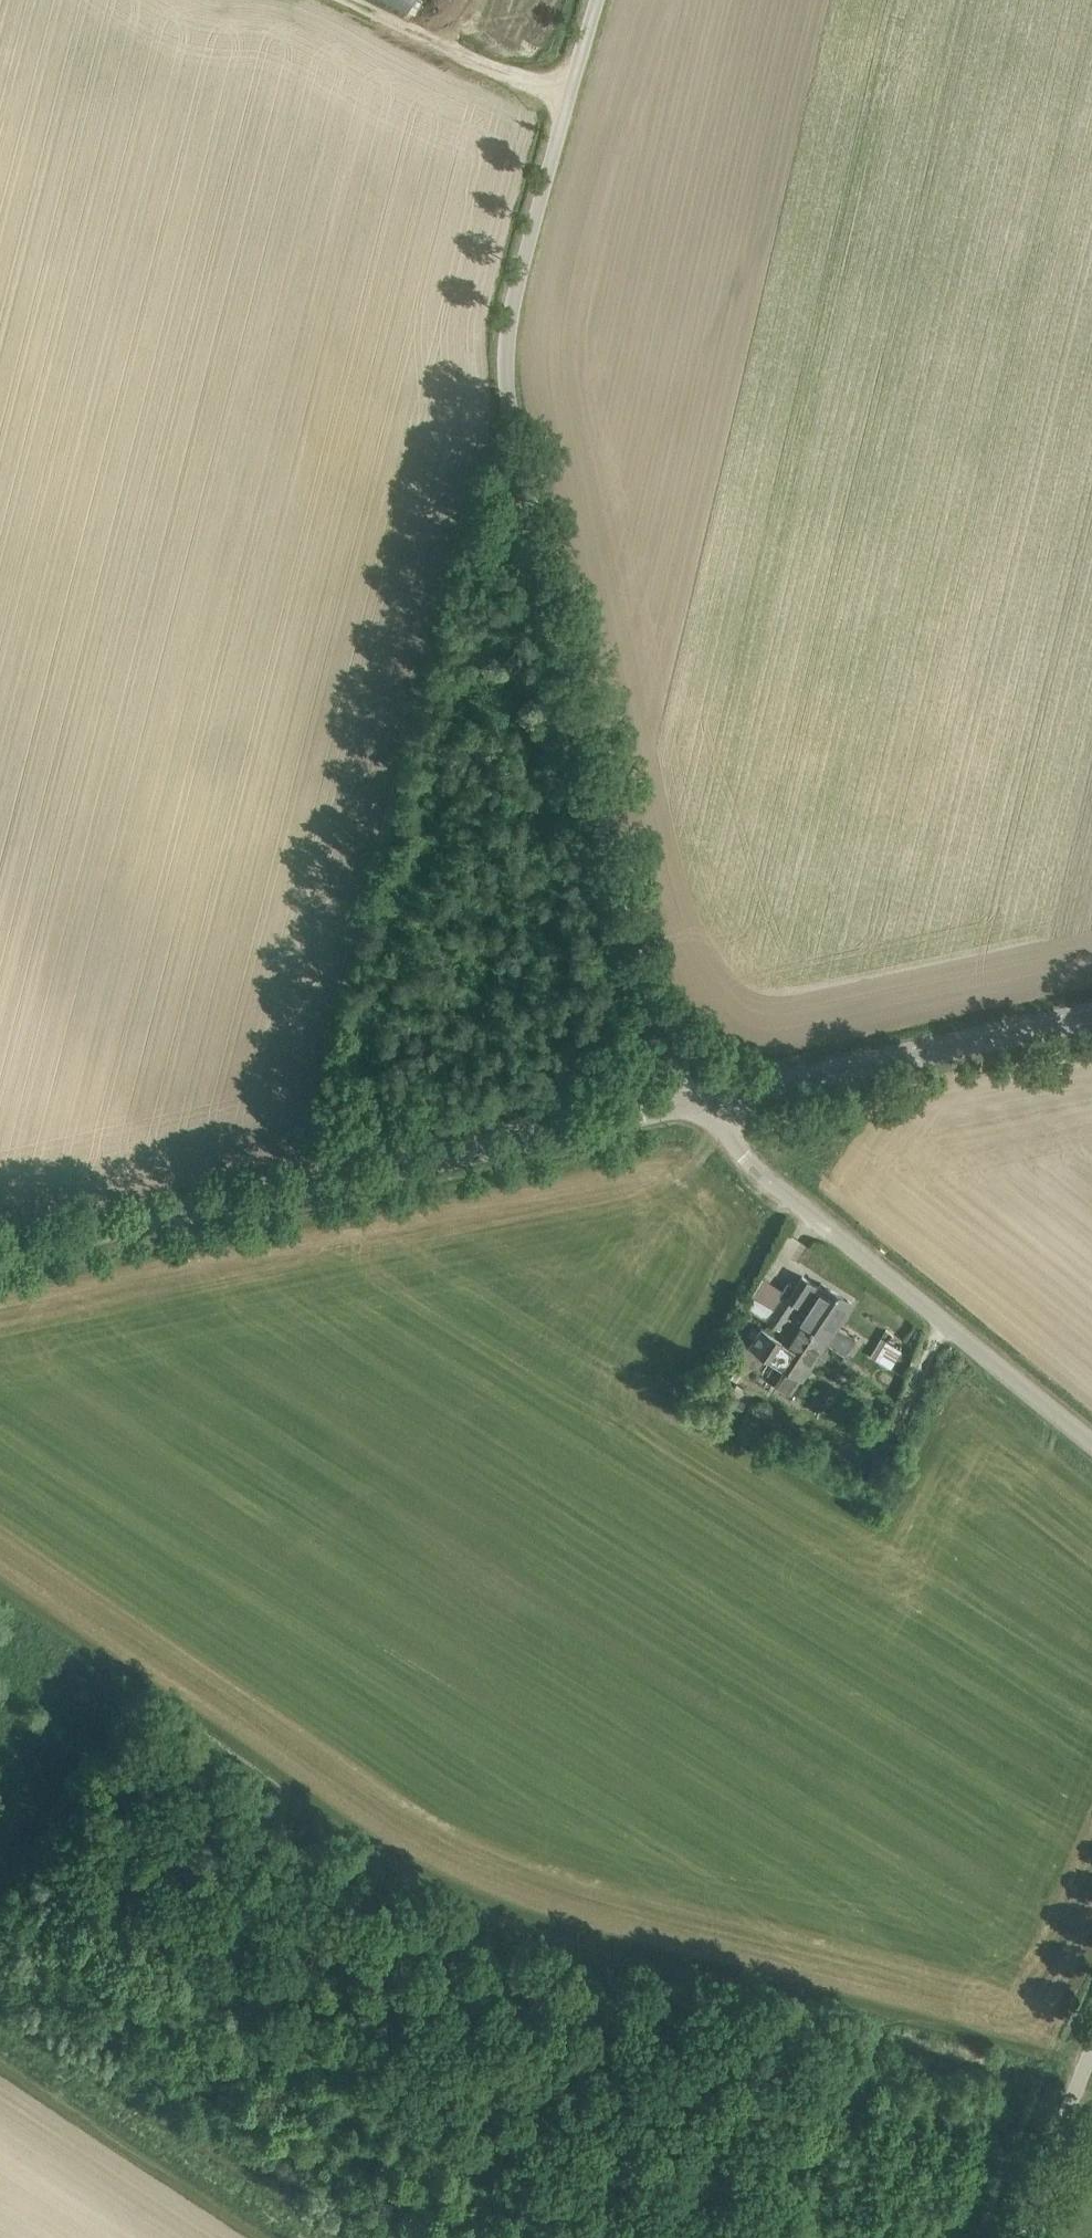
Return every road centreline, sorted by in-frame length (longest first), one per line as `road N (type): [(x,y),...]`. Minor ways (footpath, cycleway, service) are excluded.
road 1 (unclassified): [(708,1104),(636,899),(505,374),(525,265),(599,0)]
road 2 (unclassified): [(0,1251),(708,1104)]
road 3 (unclassified): [(1091,1438),(733,1138),(708,1104)]
road 4 (unclassified): [(708,1104),(1091,1007)]
road 5 (unclassified): [(1028,2237),(1091,2076)]

